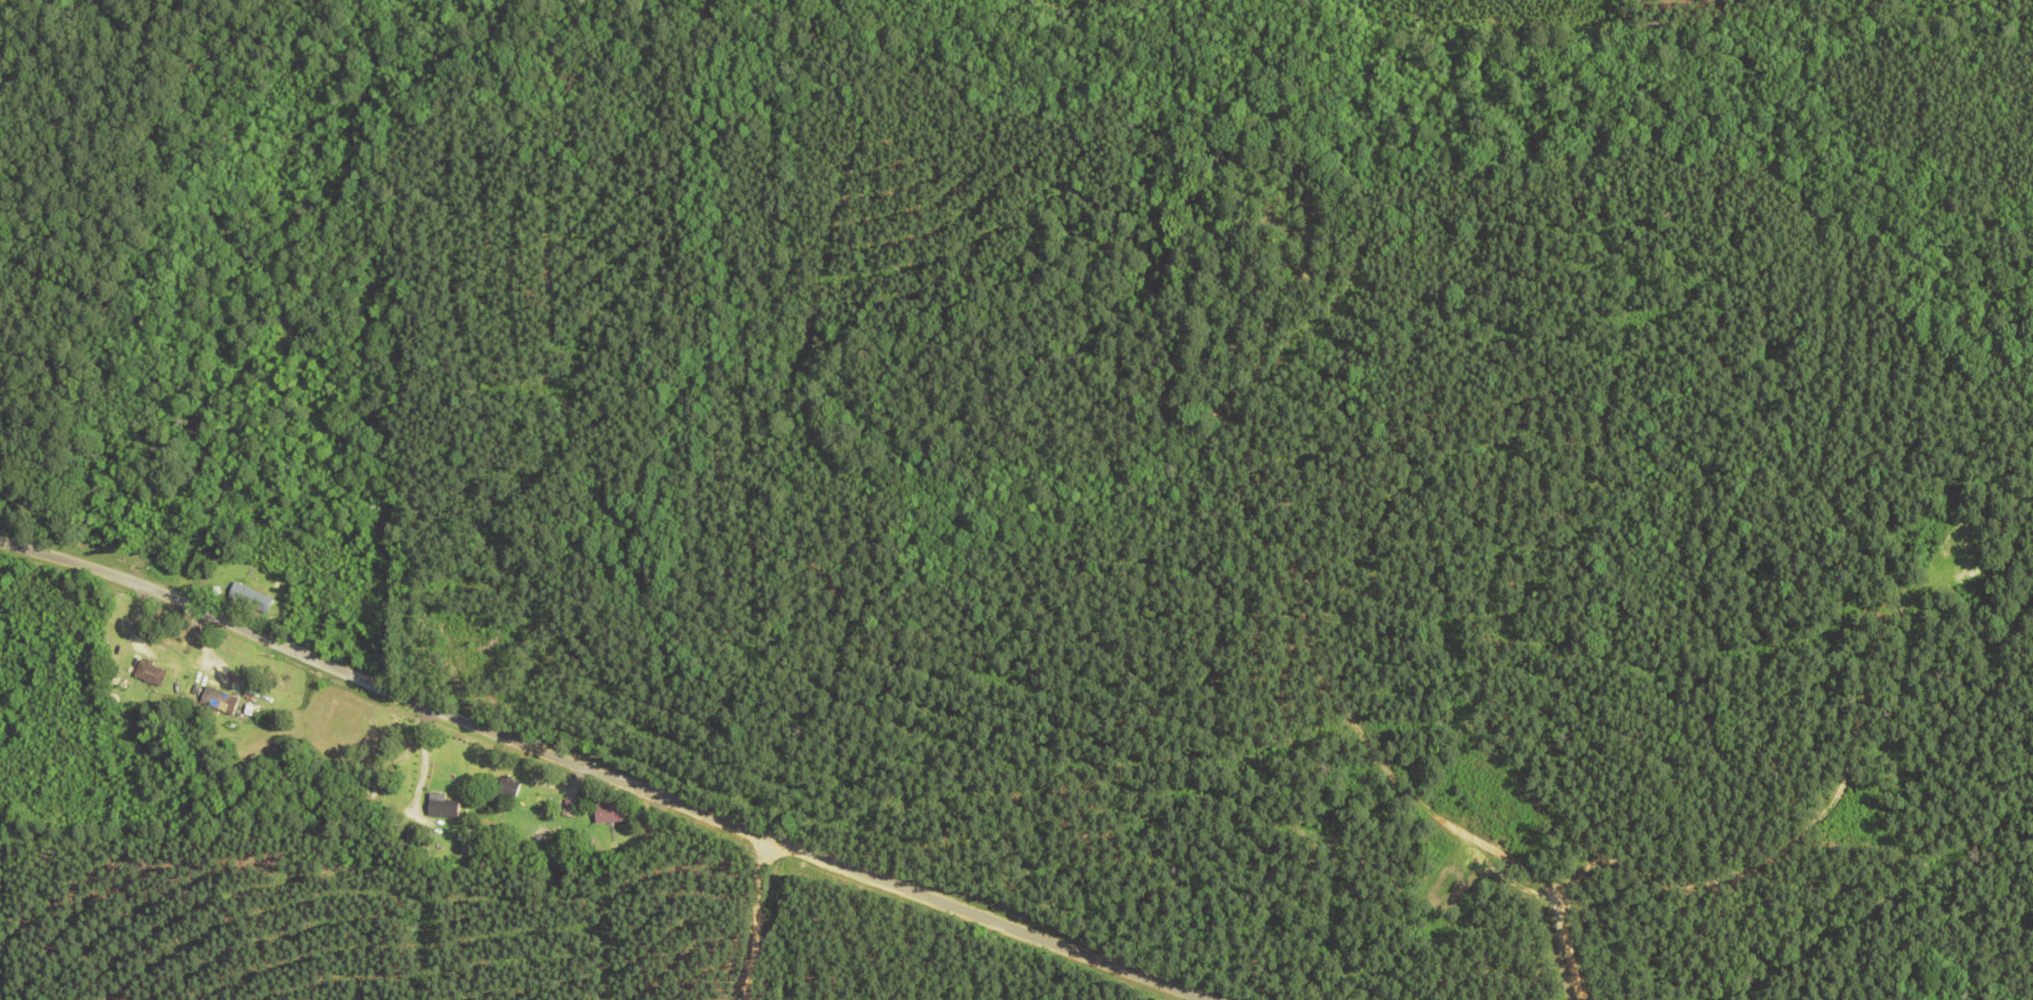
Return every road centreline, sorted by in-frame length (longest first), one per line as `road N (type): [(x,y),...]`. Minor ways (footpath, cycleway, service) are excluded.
road 1 (residential): [(1233,999),(197,589),(0,542)]

